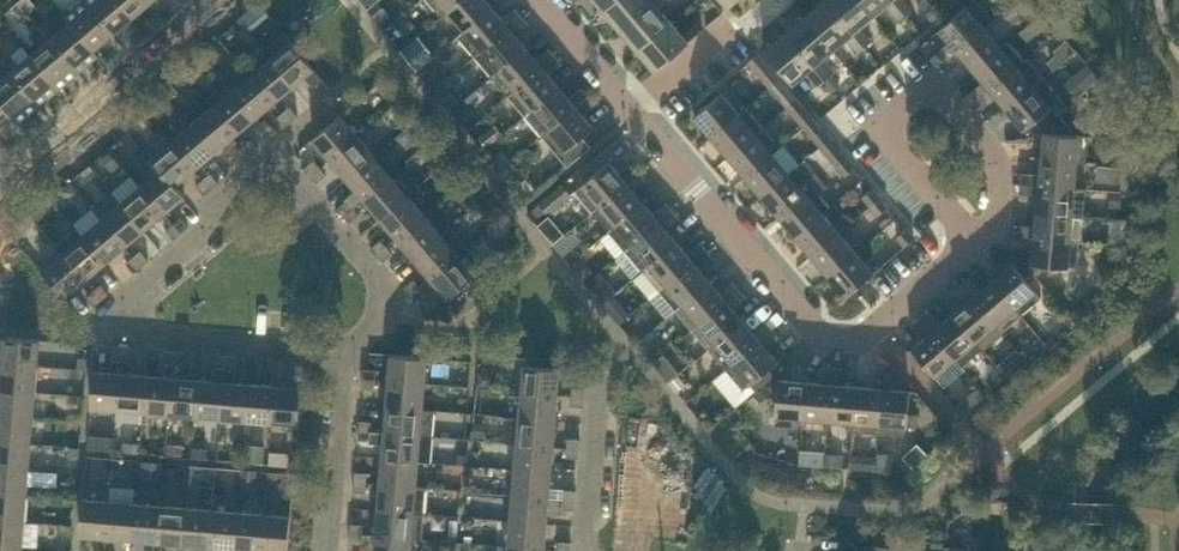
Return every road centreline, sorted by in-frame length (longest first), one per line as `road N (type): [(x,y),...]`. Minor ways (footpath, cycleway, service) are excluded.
road 1 (residential): [(927,78),(990,144),(996,175),(991,225),(868,343),(843,345),(773,285),(631,112)]
road 2 (residential): [(346,361),(94,332),(270,159)]
road 3 (residential): [(346,361),(382,324),(380,277),(270,159)]
road 4 (residential): [(335,550),(346,361)]
road 5 (residential): [(631,112),(774,0)]
road 6 (residential): [(588,550),(601,374)]
road 7 (residential): [(631,112),(534,0)]

